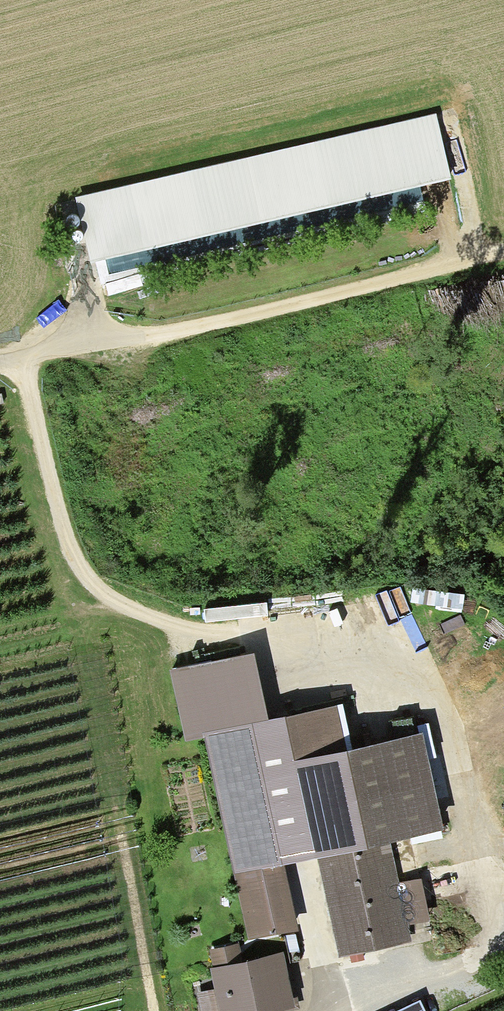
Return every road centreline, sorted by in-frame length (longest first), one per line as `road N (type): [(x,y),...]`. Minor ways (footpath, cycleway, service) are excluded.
road 1 (track): [(365,1010),(472,954),(482,918),(471,835),(439,728),(406,695),(333,674),(269,635),(200,631),(146,615),(82,581),(66,553),(17,361)]
road 2 (track): [(0,366),(503,250)]

